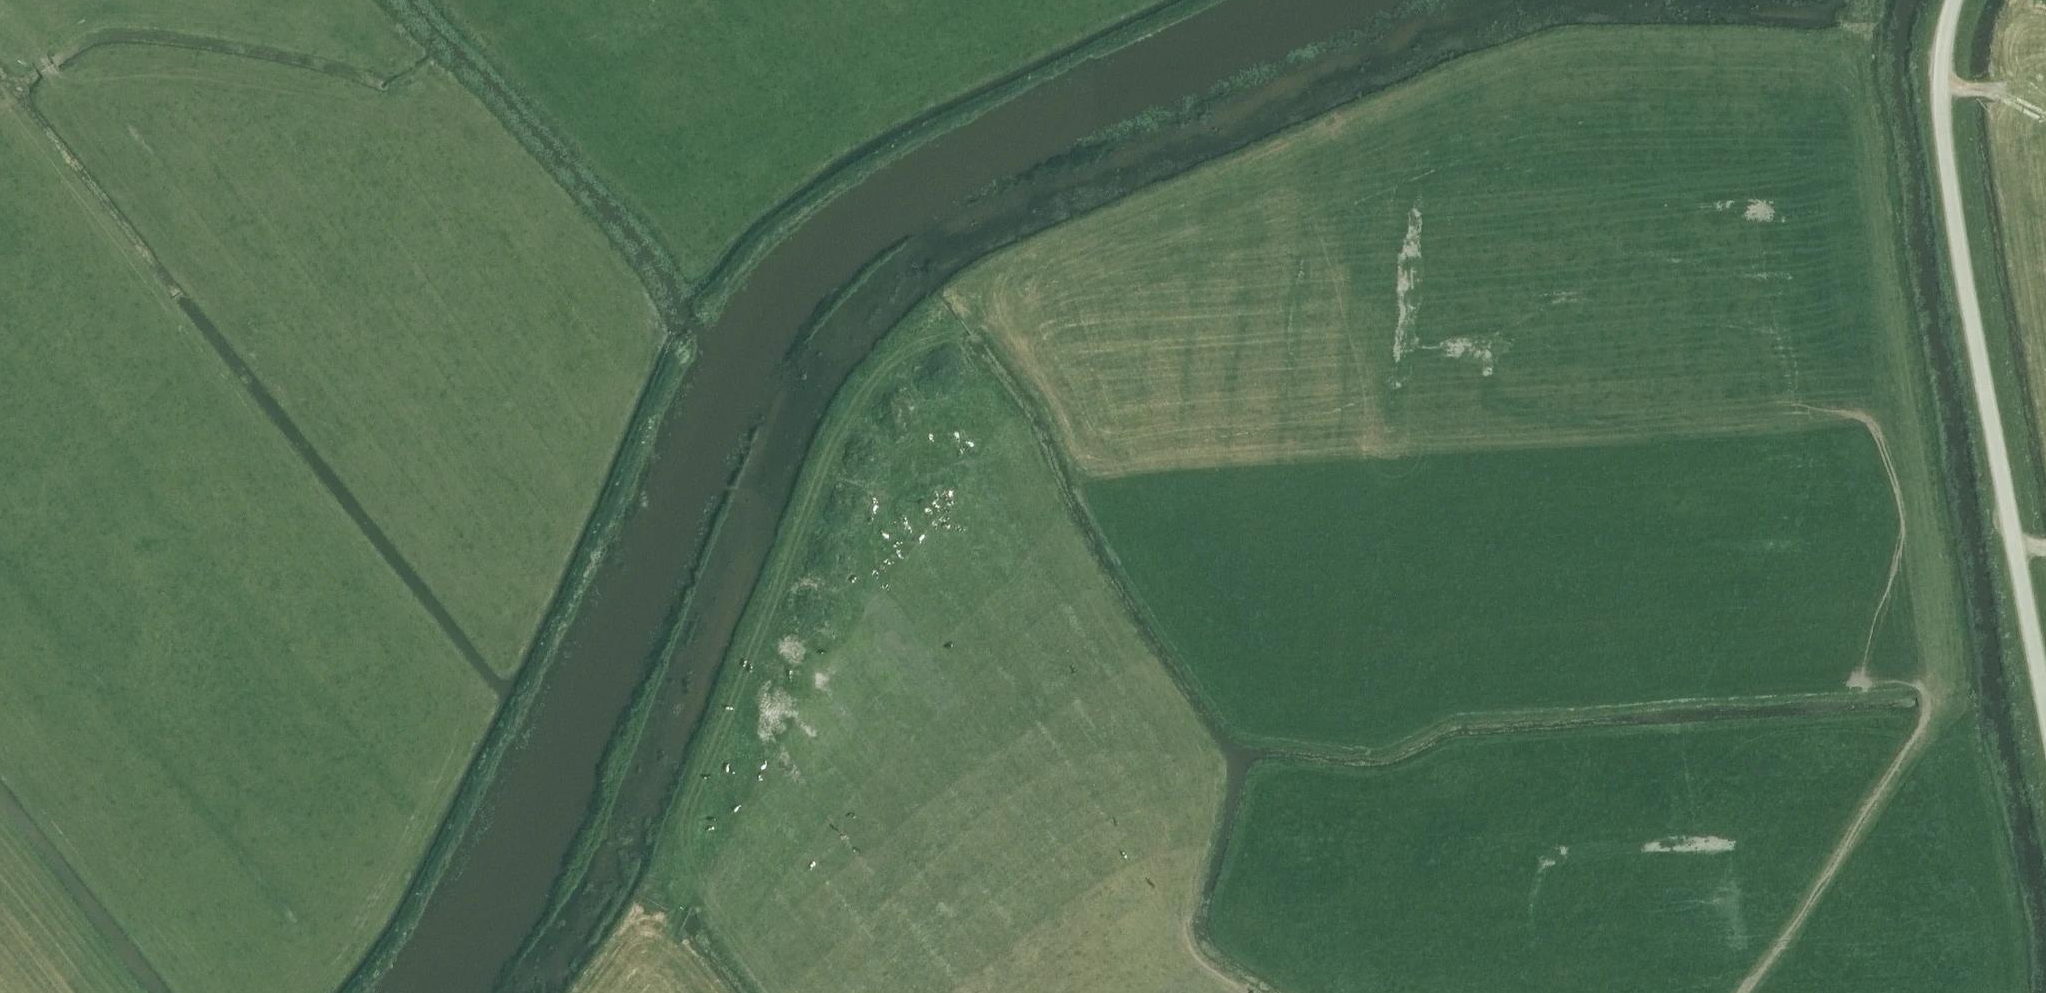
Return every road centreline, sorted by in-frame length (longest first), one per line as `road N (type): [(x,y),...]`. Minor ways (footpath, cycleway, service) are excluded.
road 1 (tertiary): [(2045,708),(1946,159),(1939,83),(1954,0)]

